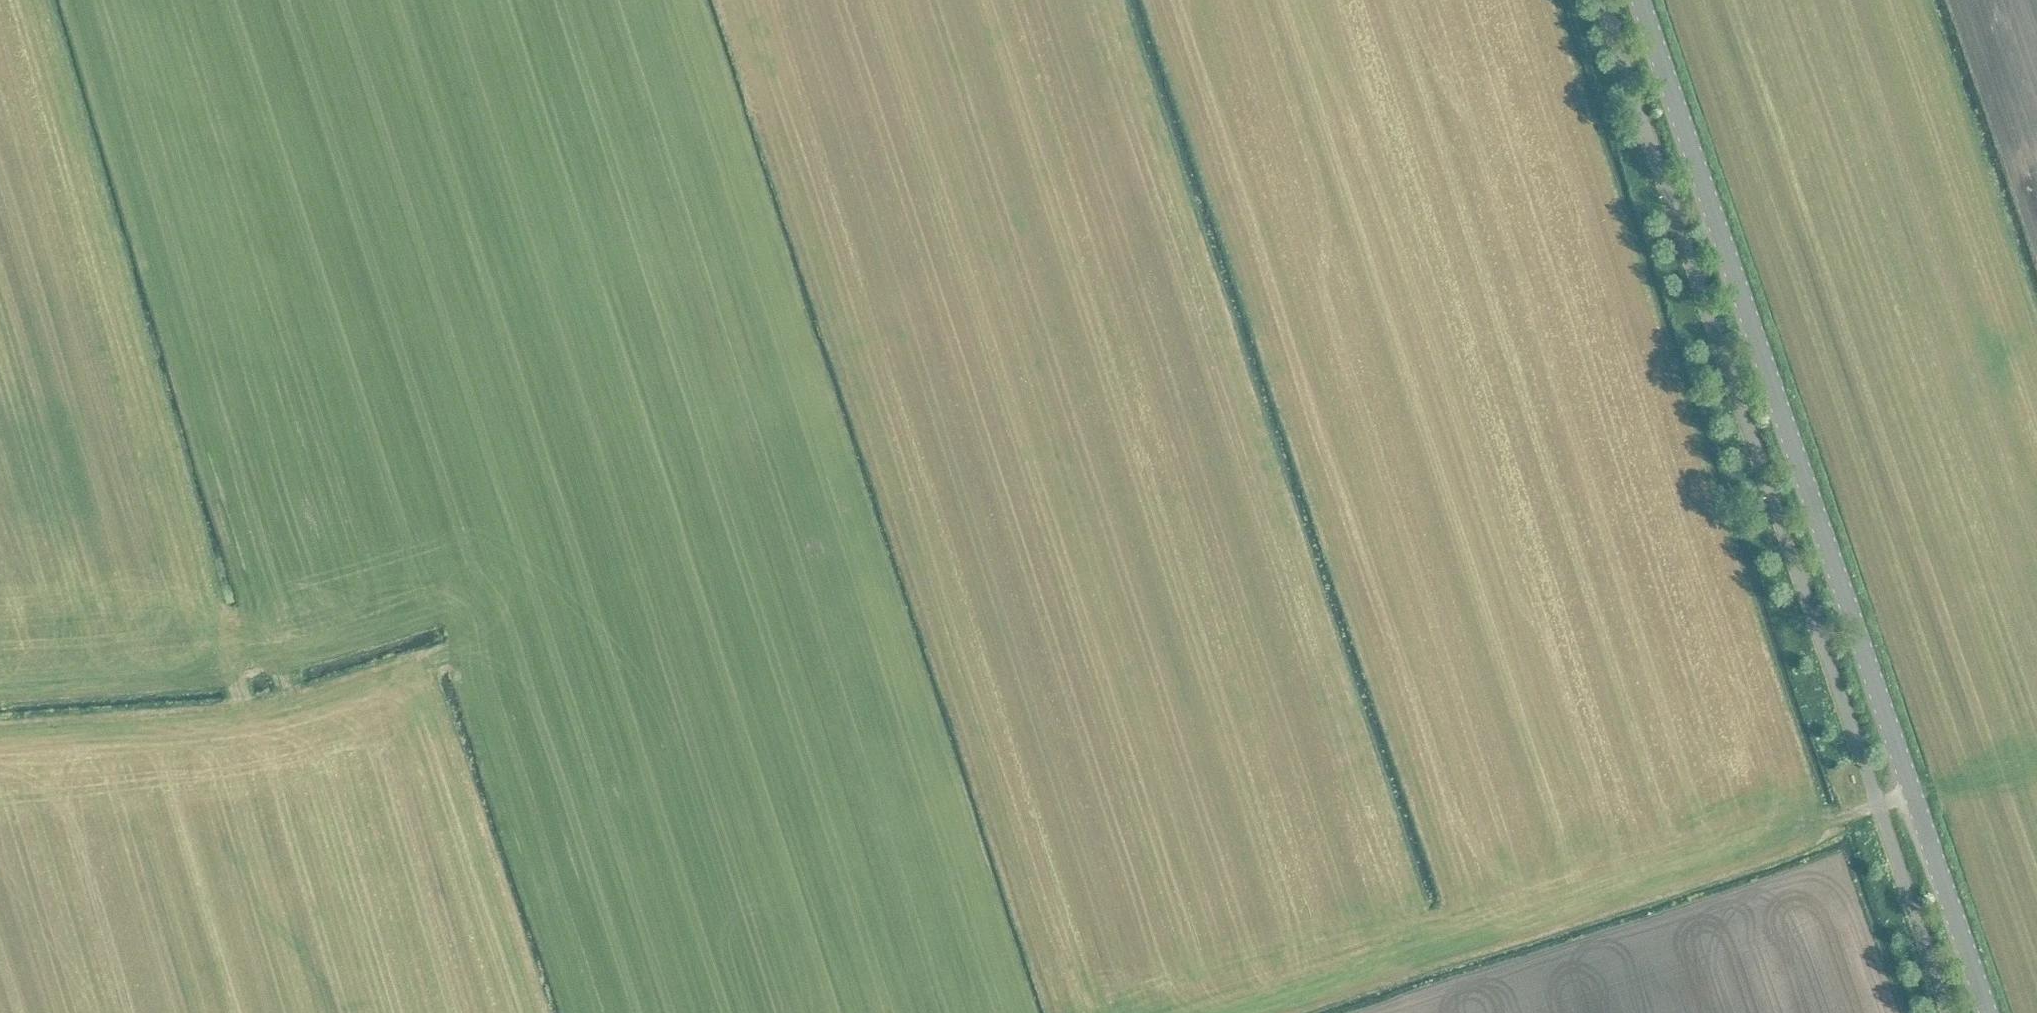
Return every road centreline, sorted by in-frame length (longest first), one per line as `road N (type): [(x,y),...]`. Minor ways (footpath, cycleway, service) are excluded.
road 1 (tertiary): [(1989,1012),(1642,0)]

